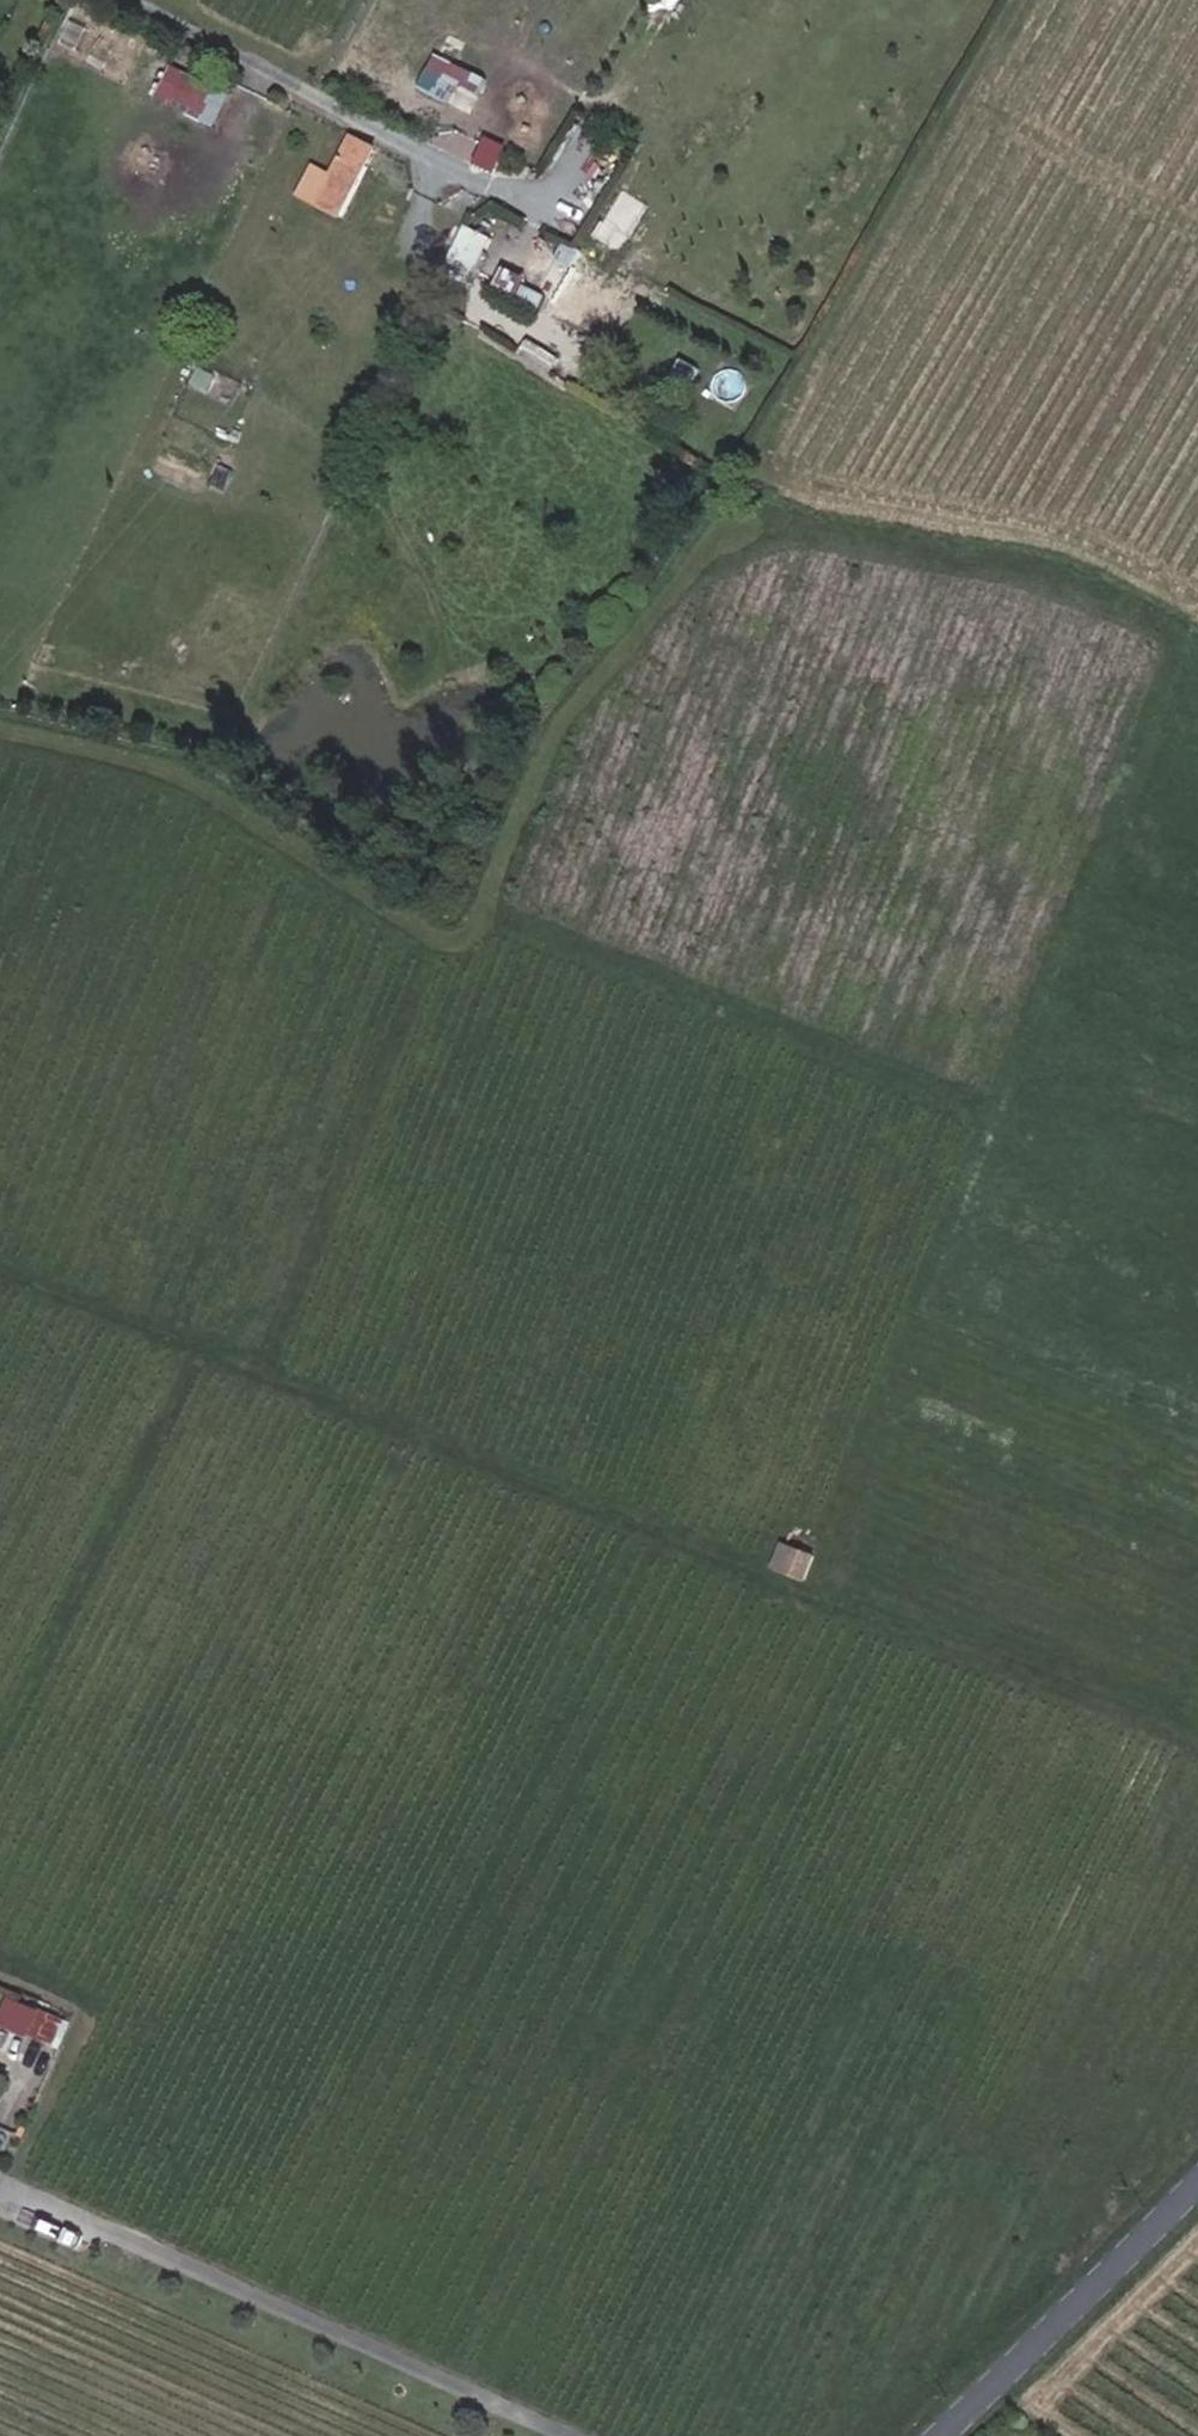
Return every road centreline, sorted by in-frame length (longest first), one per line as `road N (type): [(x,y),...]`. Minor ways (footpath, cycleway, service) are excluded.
road 1 (track): [(0,1278),(1197,1742)]
road 2 (residential): [(113,0),(464,174)]
road 3 (tertiary): [(944,2435),(1197,2150)]

